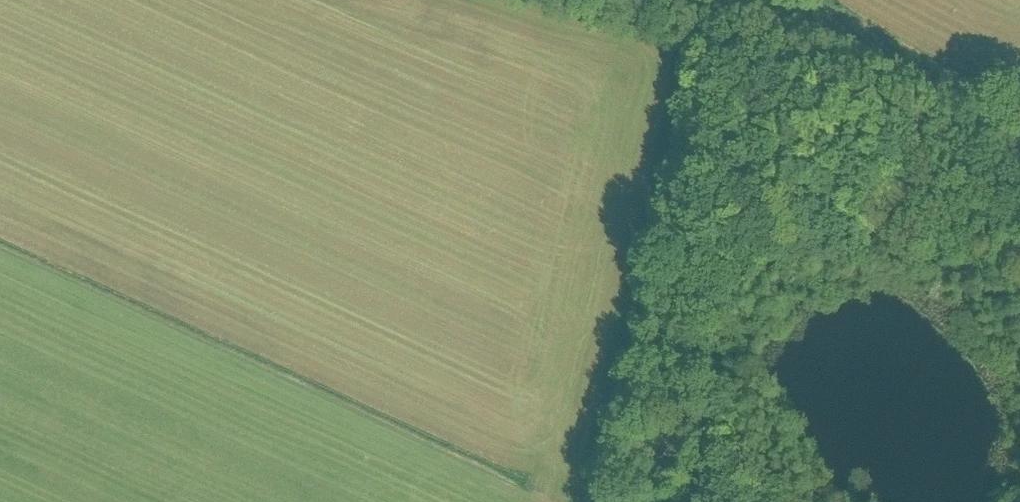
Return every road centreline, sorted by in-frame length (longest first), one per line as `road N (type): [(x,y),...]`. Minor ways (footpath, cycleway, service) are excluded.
road 1 (unclassified): [(1019,147),(815,30),(734,0)]

